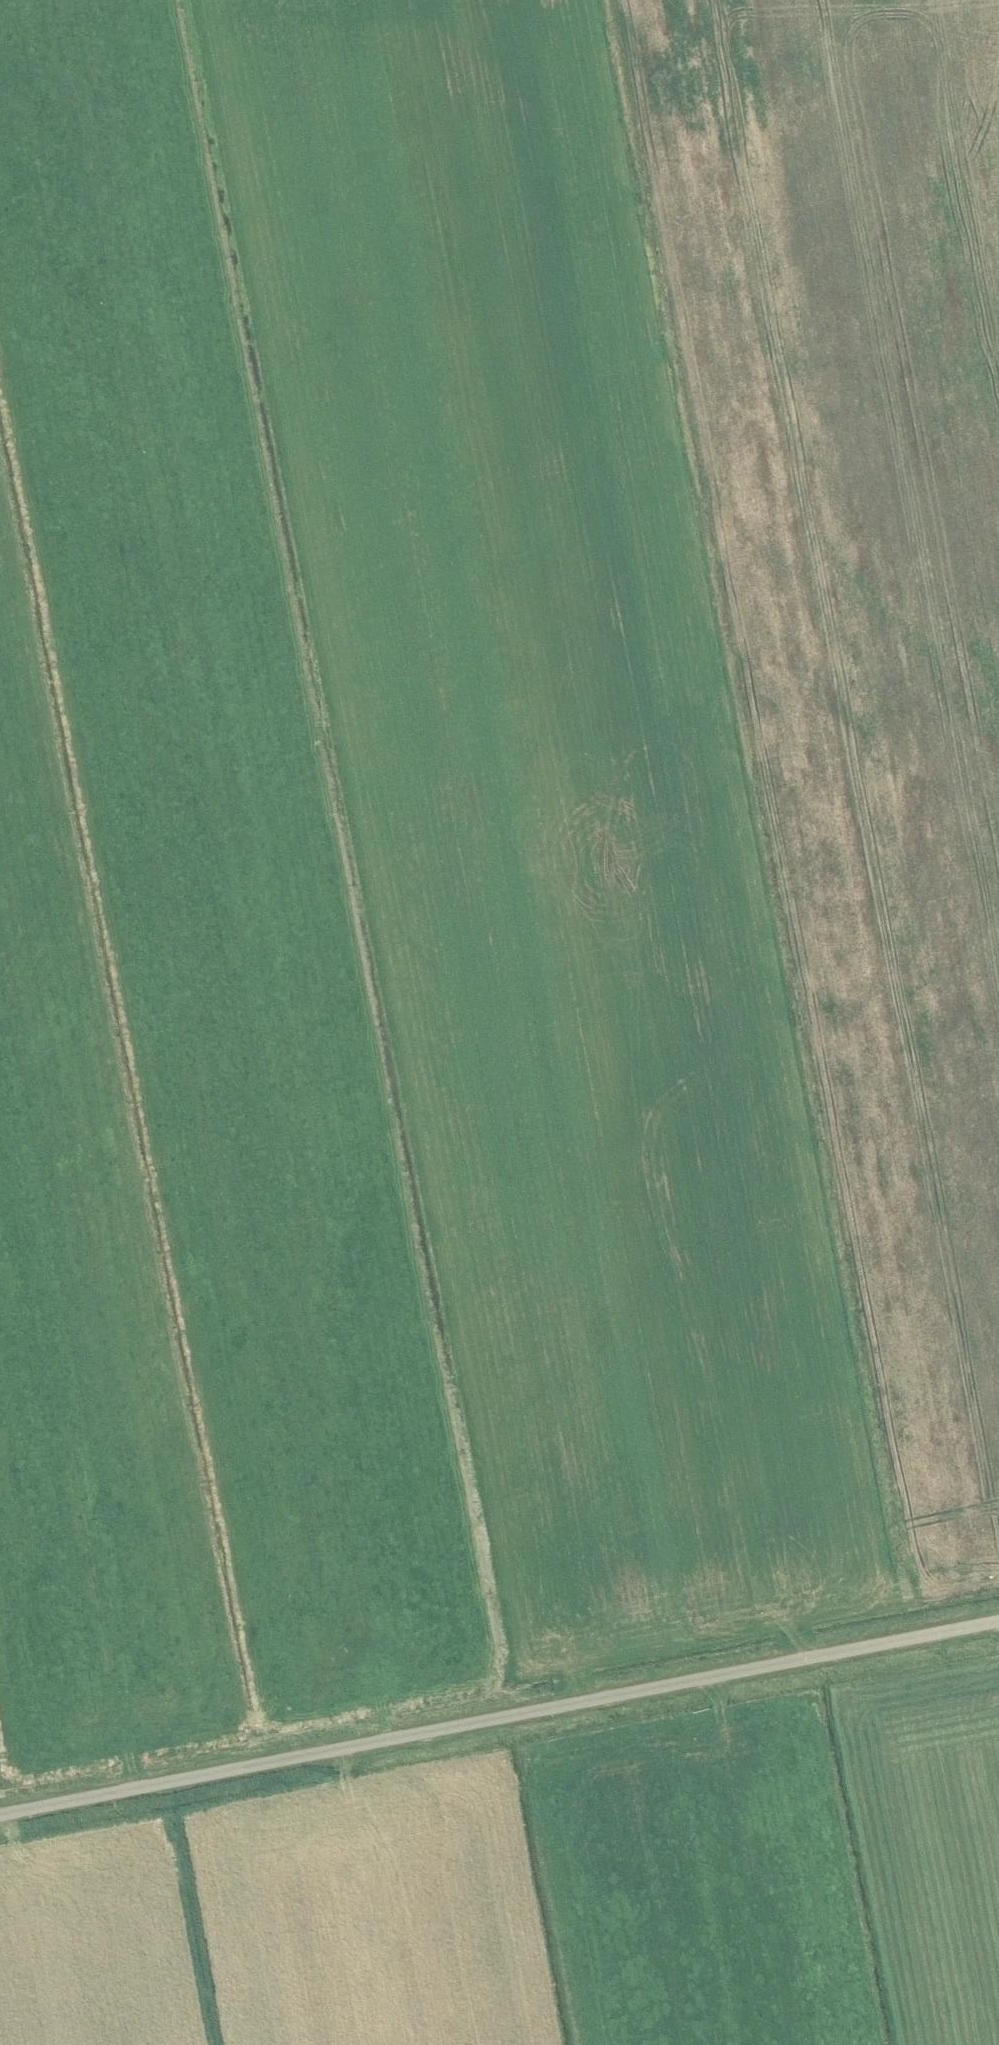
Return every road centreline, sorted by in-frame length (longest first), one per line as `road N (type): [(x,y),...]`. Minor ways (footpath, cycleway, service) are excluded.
road 1 (unclassified): [(0,1815),(998,1621)]

